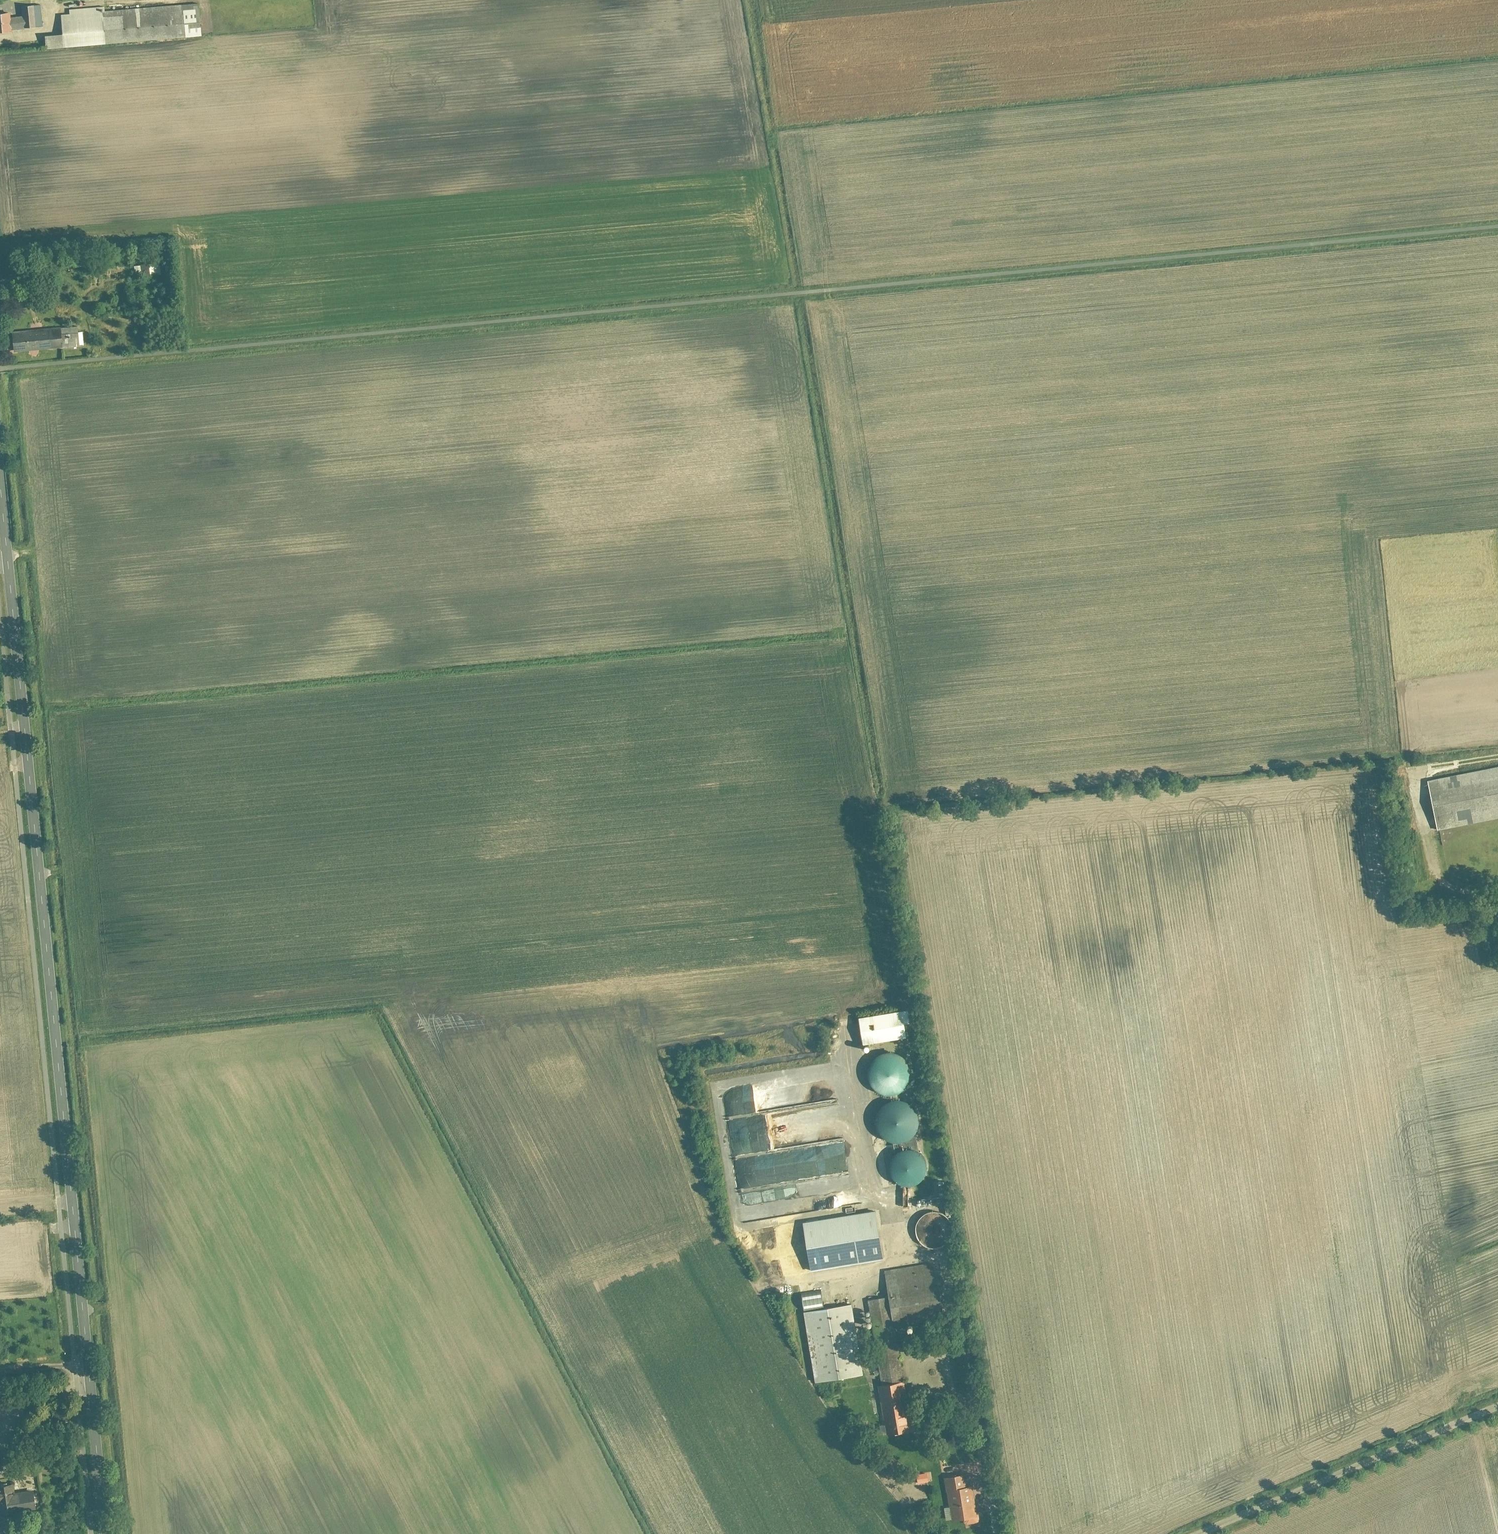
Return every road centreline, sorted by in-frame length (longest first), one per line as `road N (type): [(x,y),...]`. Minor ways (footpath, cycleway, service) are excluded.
road 1 (tertiary): [(0,491),(107,1533)]
road 2 (unclassified): [(1198,1533),(1497,1407)]

